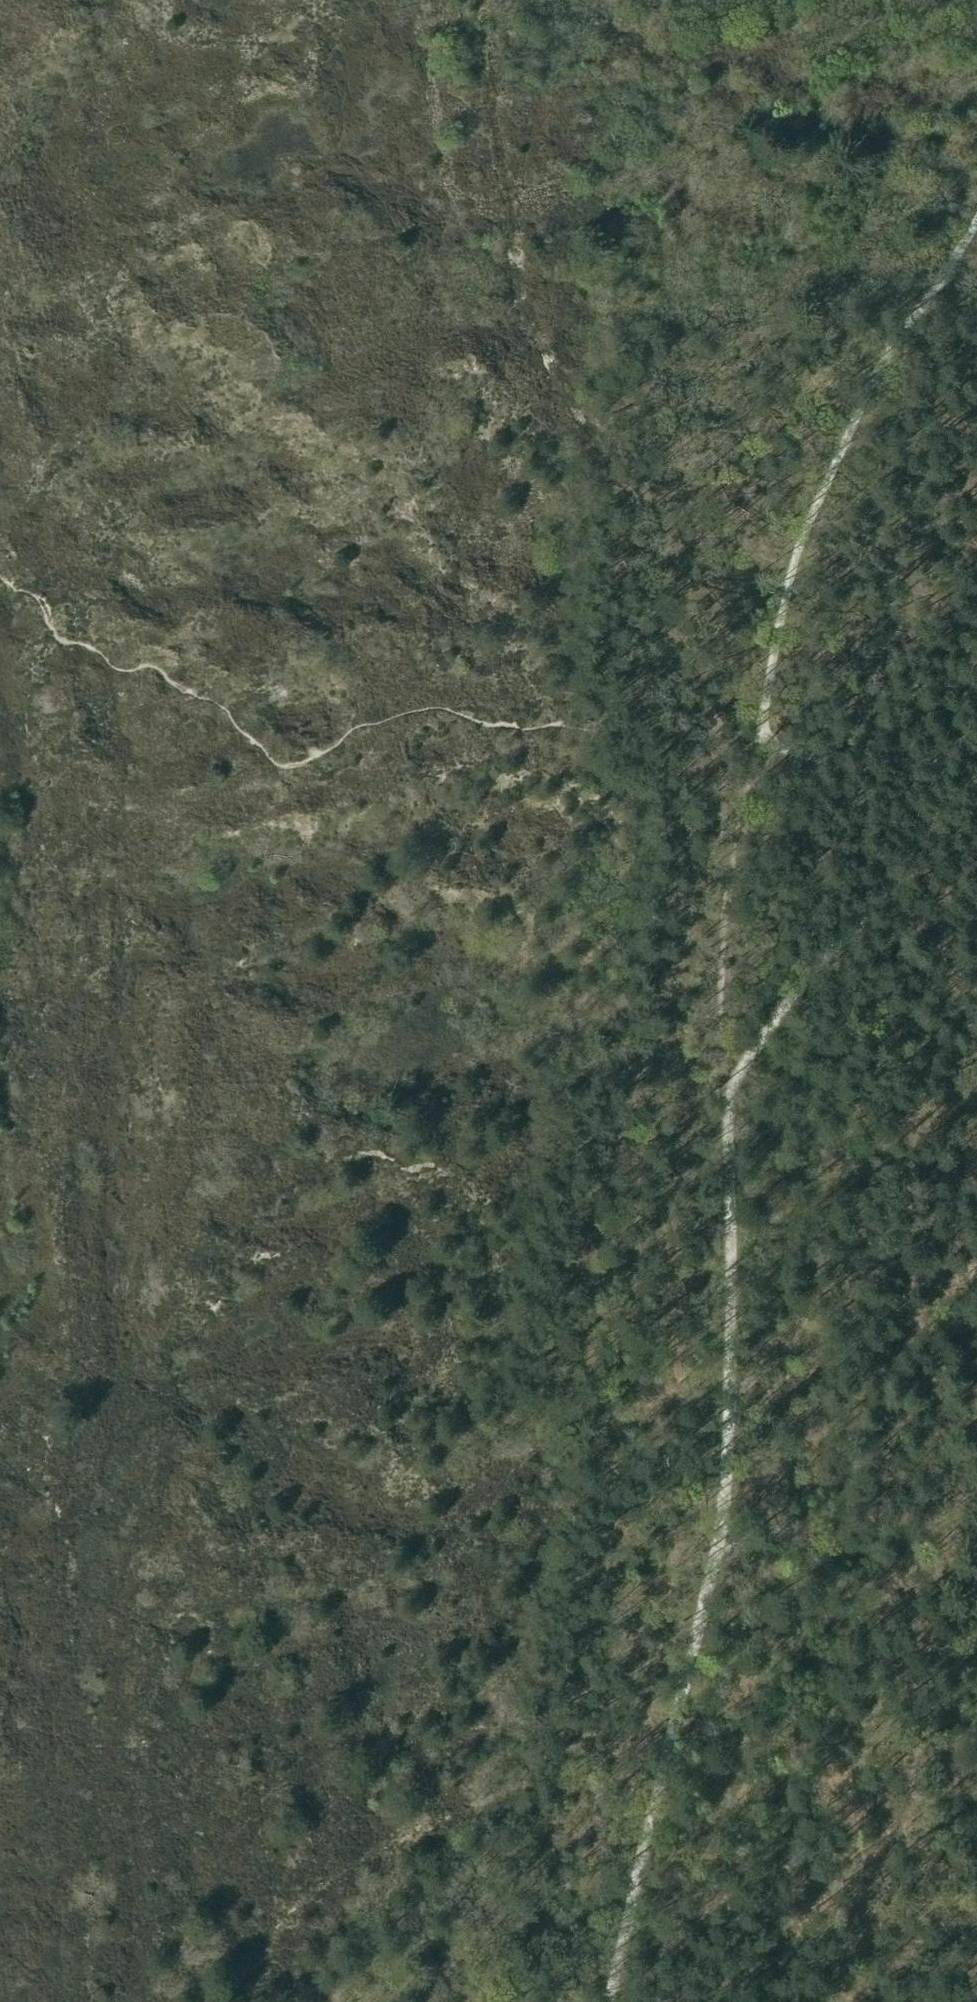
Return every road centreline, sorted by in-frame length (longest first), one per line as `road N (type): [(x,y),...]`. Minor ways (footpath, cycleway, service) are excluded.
road 1 (track): [(720,1526),(976,1522)]

